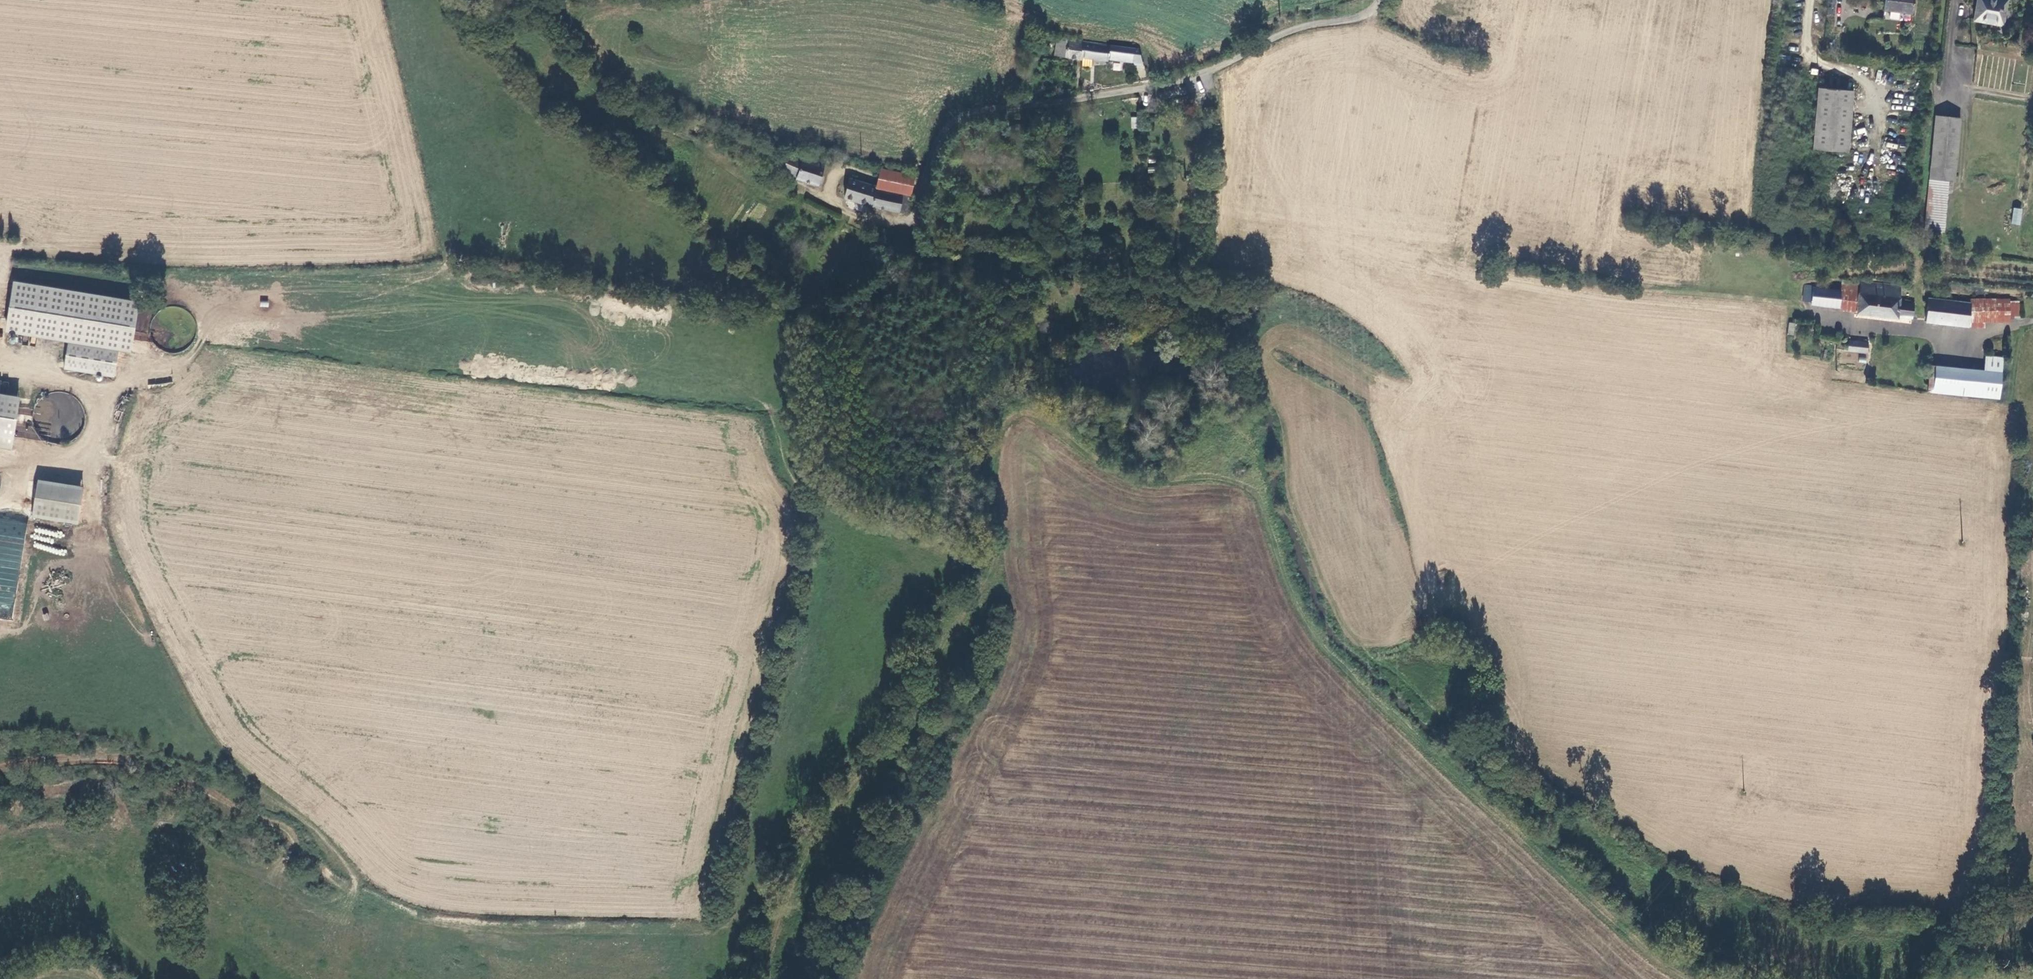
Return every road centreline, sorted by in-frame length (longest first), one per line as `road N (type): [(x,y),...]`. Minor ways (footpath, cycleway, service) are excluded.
road 1 (unclassified): [(1380,0),(1361,16),(1183,80),(959,115),(931,152)]
road 2 (track): [(2006,885),(2032,593)]

